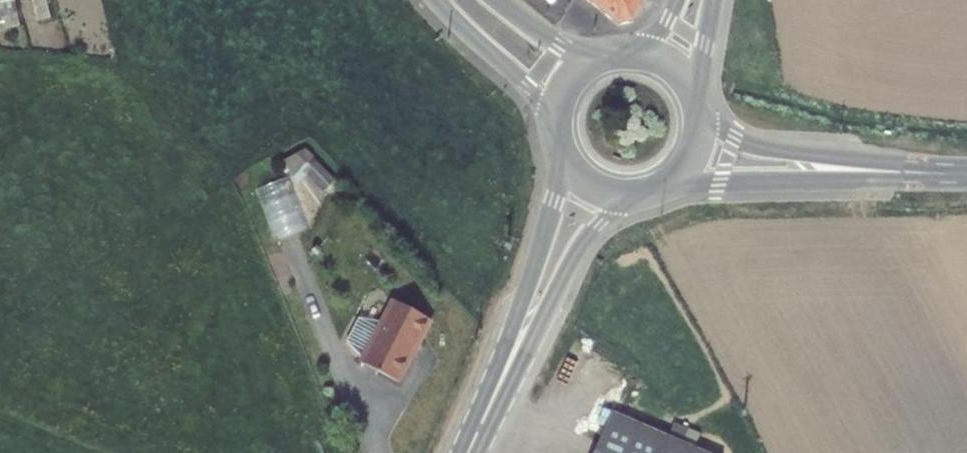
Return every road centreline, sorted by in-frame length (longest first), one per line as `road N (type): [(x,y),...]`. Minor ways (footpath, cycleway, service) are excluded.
road 1 (tertiary): [(655,189),(966,174)]
road 2 (tertiary): [(563,148),(546,234),(473,444)]
road 3 (tertiary): [(473,444),(581,245),(607,213),(639,193)]
road 4 (tertiary): [(966,172),(759,148),(700,116)]
road 5 (tertiary): [(438,0),(529,86),(558,127)]
road 6 (tertiary): [(612,54),(542,33),(498,0)]

